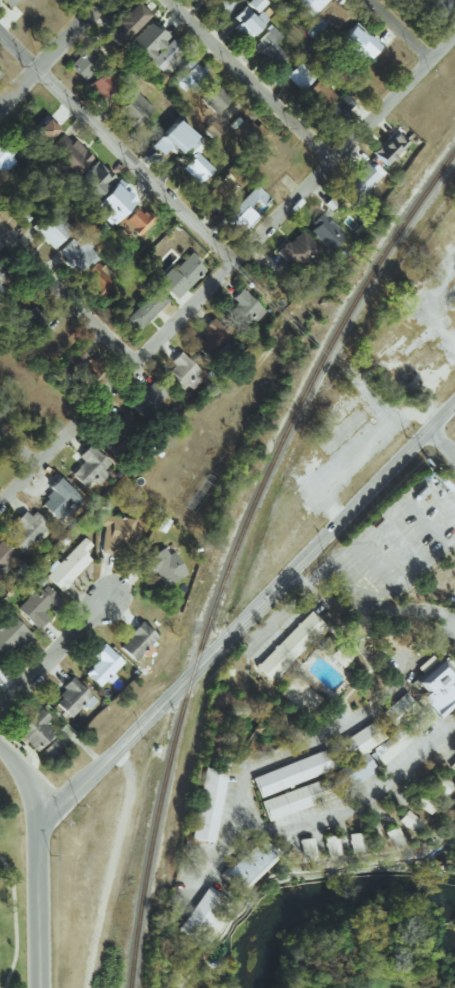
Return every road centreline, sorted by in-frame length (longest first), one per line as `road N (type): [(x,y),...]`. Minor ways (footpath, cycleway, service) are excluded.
road 1 (residential): [(0,505),(454,35)]
road 2 (residential): [(0,34),(233,263)]
road 3 (tertiary): [(269,593),(454,400)]
road 4 (residential): [(168,0),(334,159)]
road 5 (tertiary): [(116,749),(184,690),(269,593)]
road 6 (tertiary): [(269,593),(116,749)]
road 7 (residential): [(0,232),(135,364)]
road 8 (tertiary): [(34,823),(36,987)]
road 9 (residential): [(0,110),(104,0)]
road 10 (residential): [(0,712),(102,602)]

